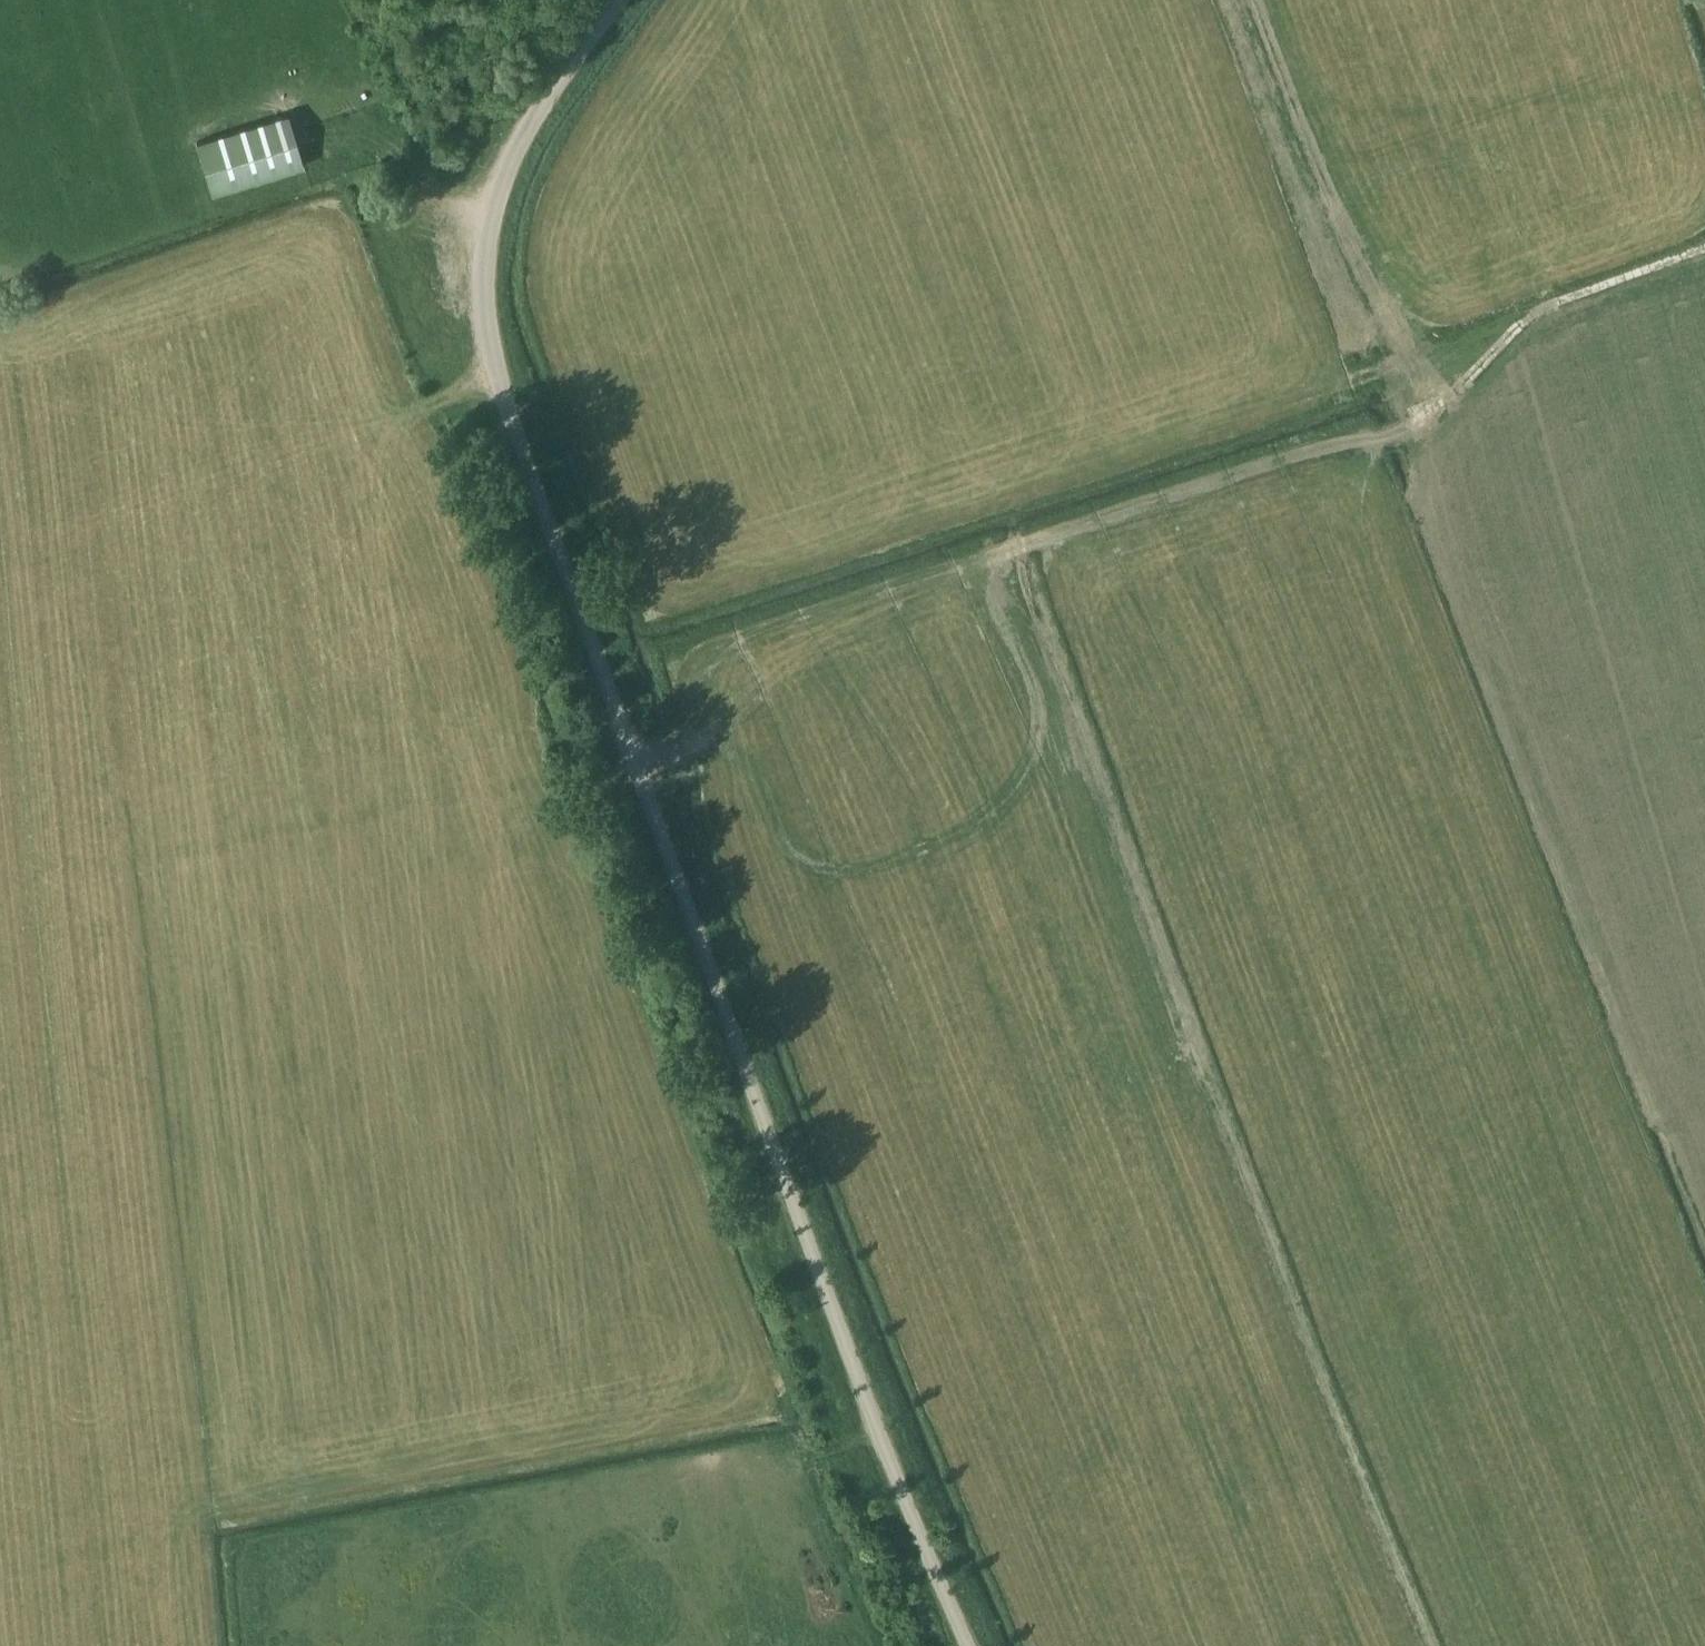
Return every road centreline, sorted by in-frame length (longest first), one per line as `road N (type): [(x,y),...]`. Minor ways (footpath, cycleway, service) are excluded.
road 1 (unclassified): [(967,1645),(870,1411),(491,341),(485,273),(496,212),(531,127),(622,0)]

